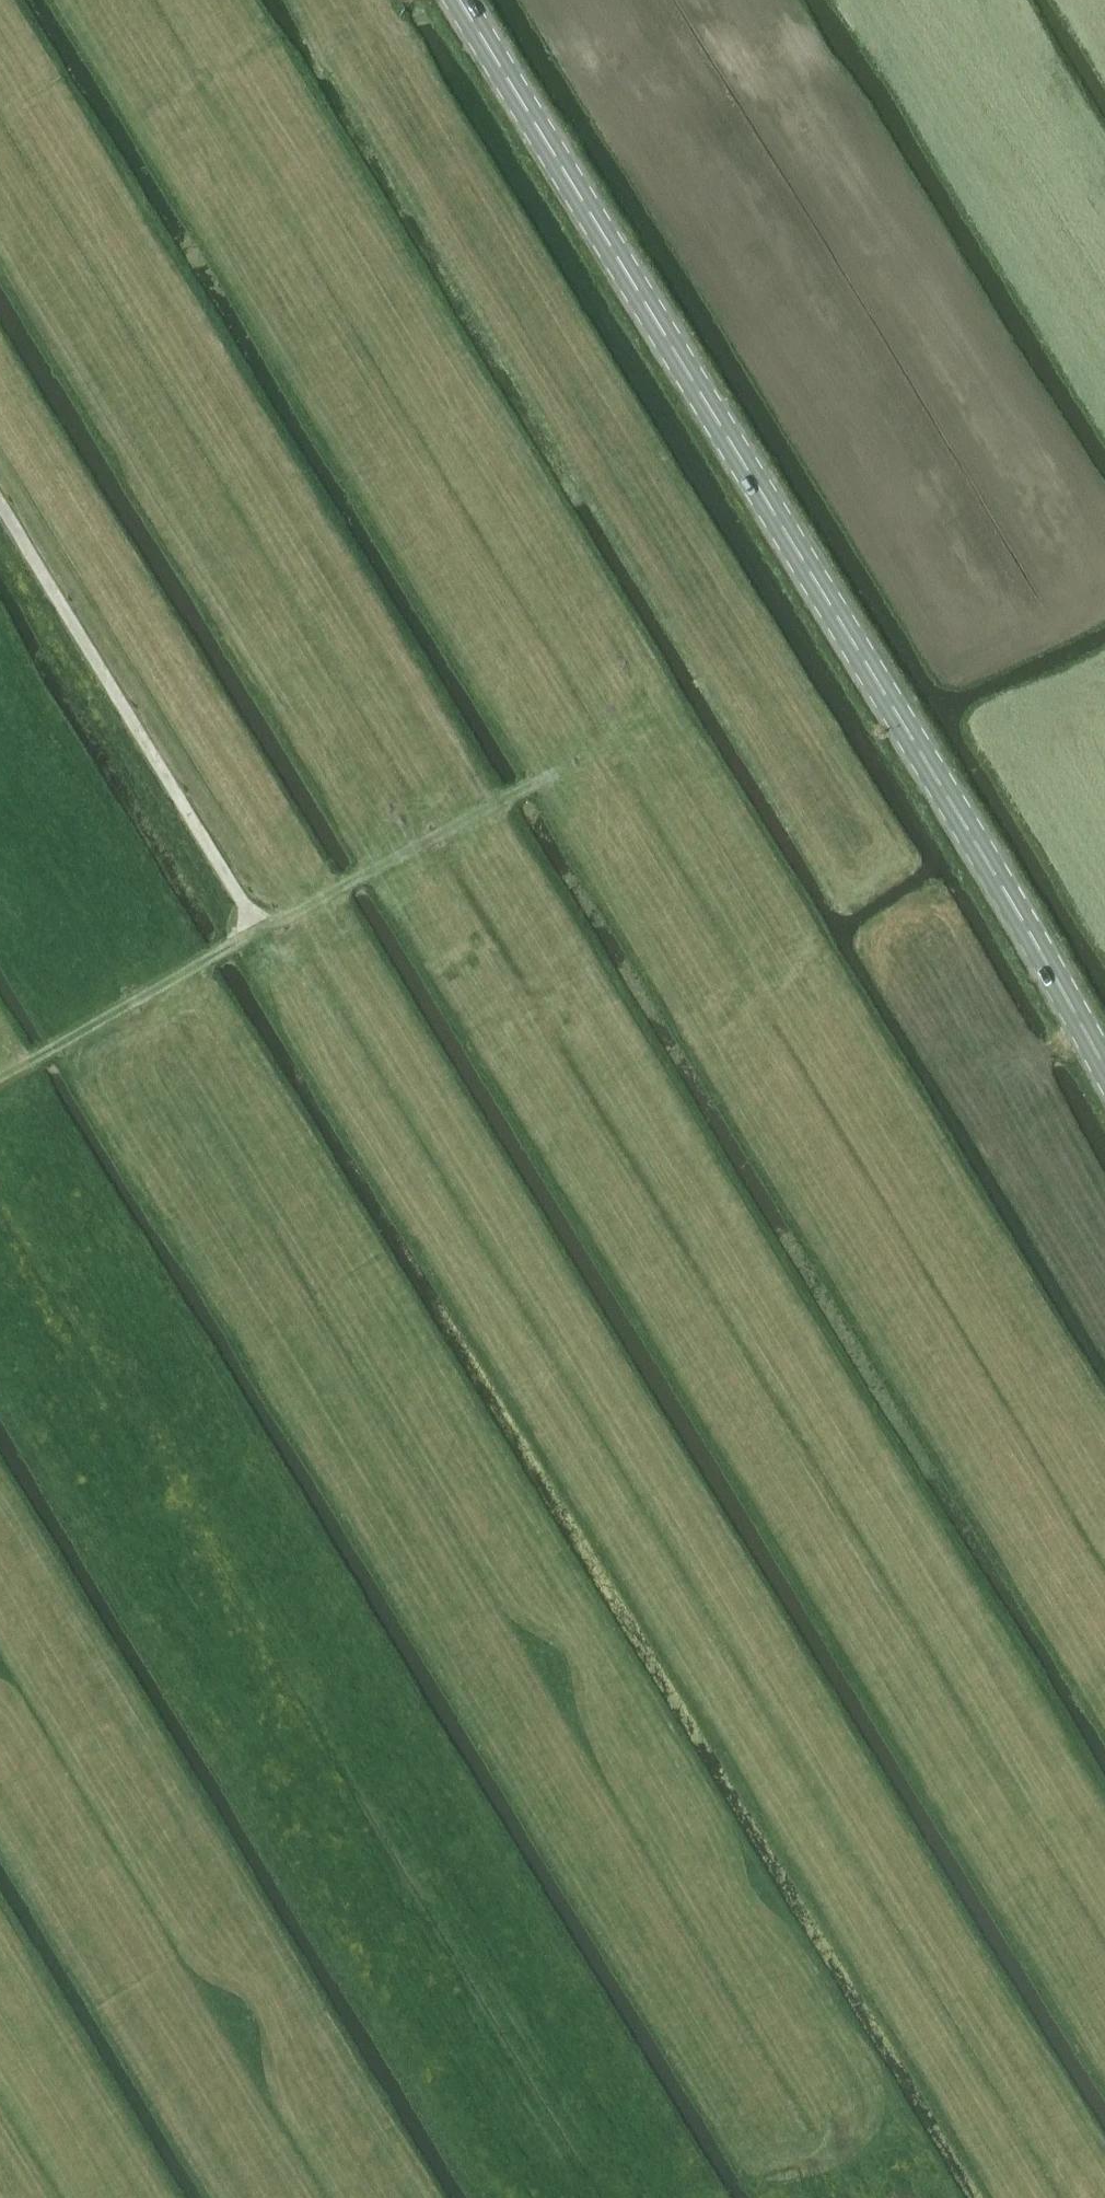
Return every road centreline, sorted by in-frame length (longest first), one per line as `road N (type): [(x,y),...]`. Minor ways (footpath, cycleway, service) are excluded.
road 1 (secondary): [(1104,1061),(462,0)]
road 2 (track): [(258,935),(0,509)]
road 3 (track): [(258,935),(612,744)]
road 4 (track): [(0,1072),(258,935)]

